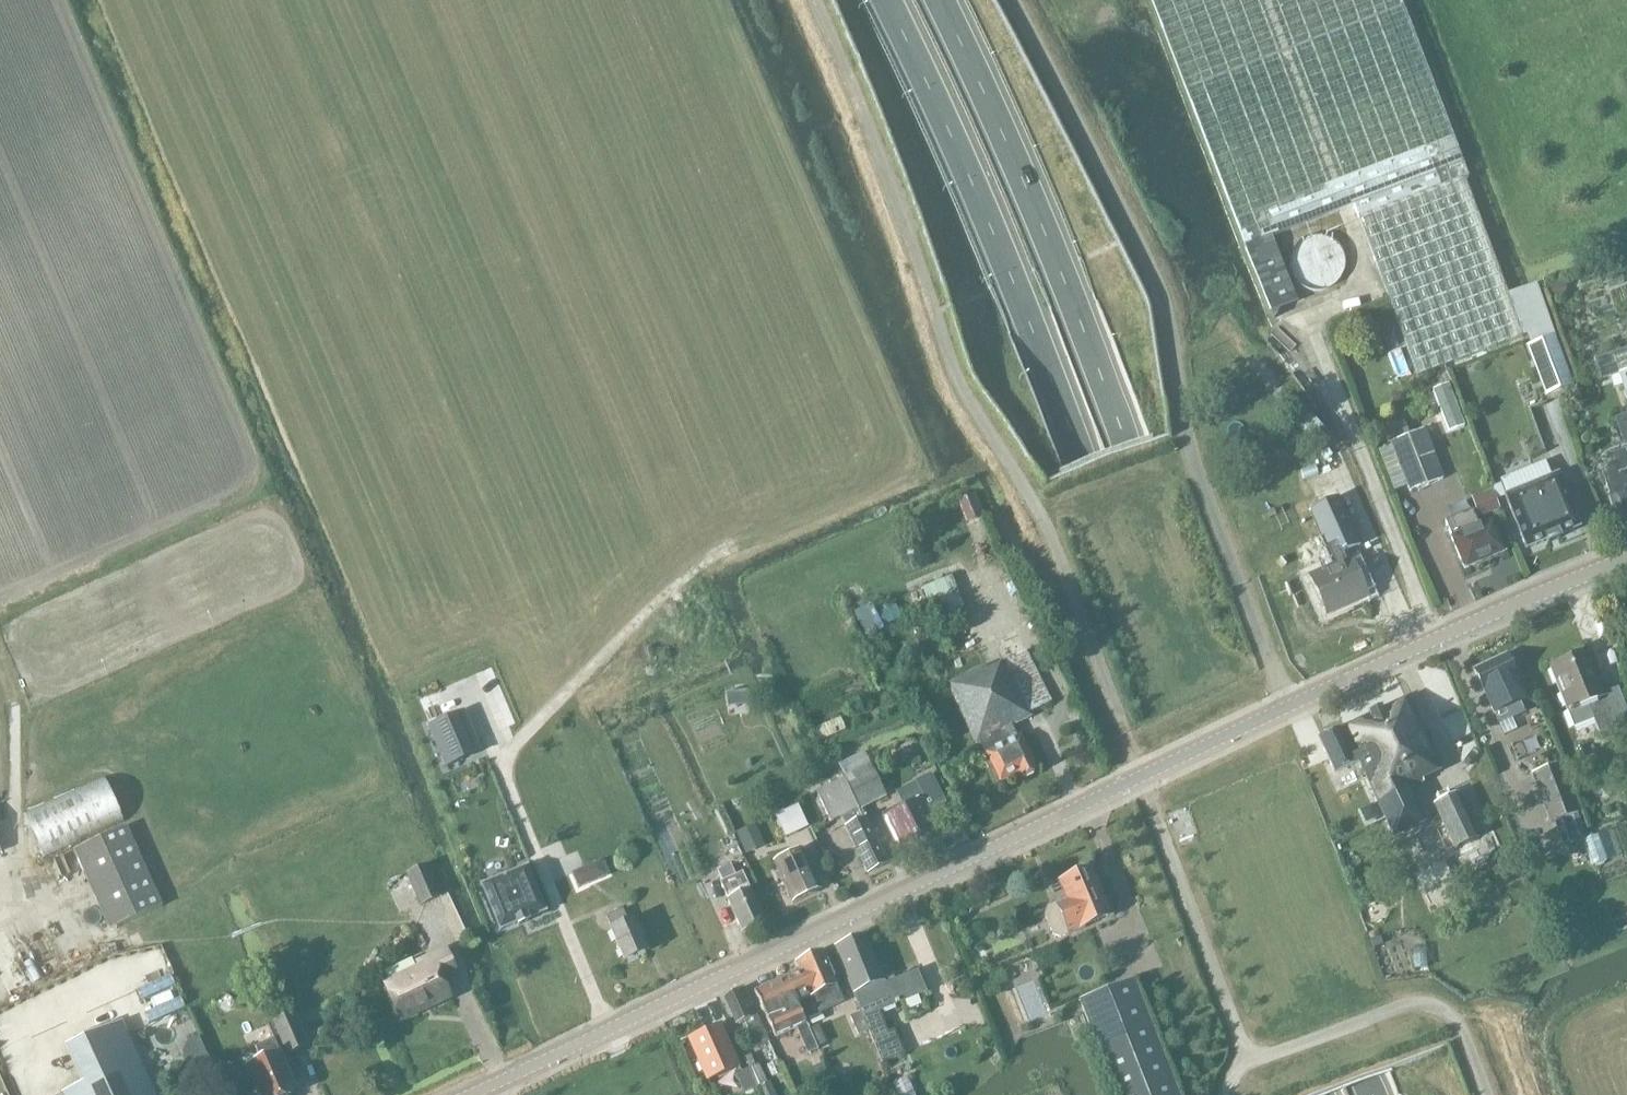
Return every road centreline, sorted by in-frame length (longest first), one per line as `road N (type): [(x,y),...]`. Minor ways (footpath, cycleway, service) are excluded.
road 1 (tertiary): [(477,1094),(1293,704),(1626,559)]
road 2 (trunk): [(1378,1094),(1077,297),(942,0)]
road 3 (trunk): [(887,0),(1082,455),(1322,1094)]
road 4 (track): [(609,1031),(510,782),(514,751),(714,552),(851,497)]

